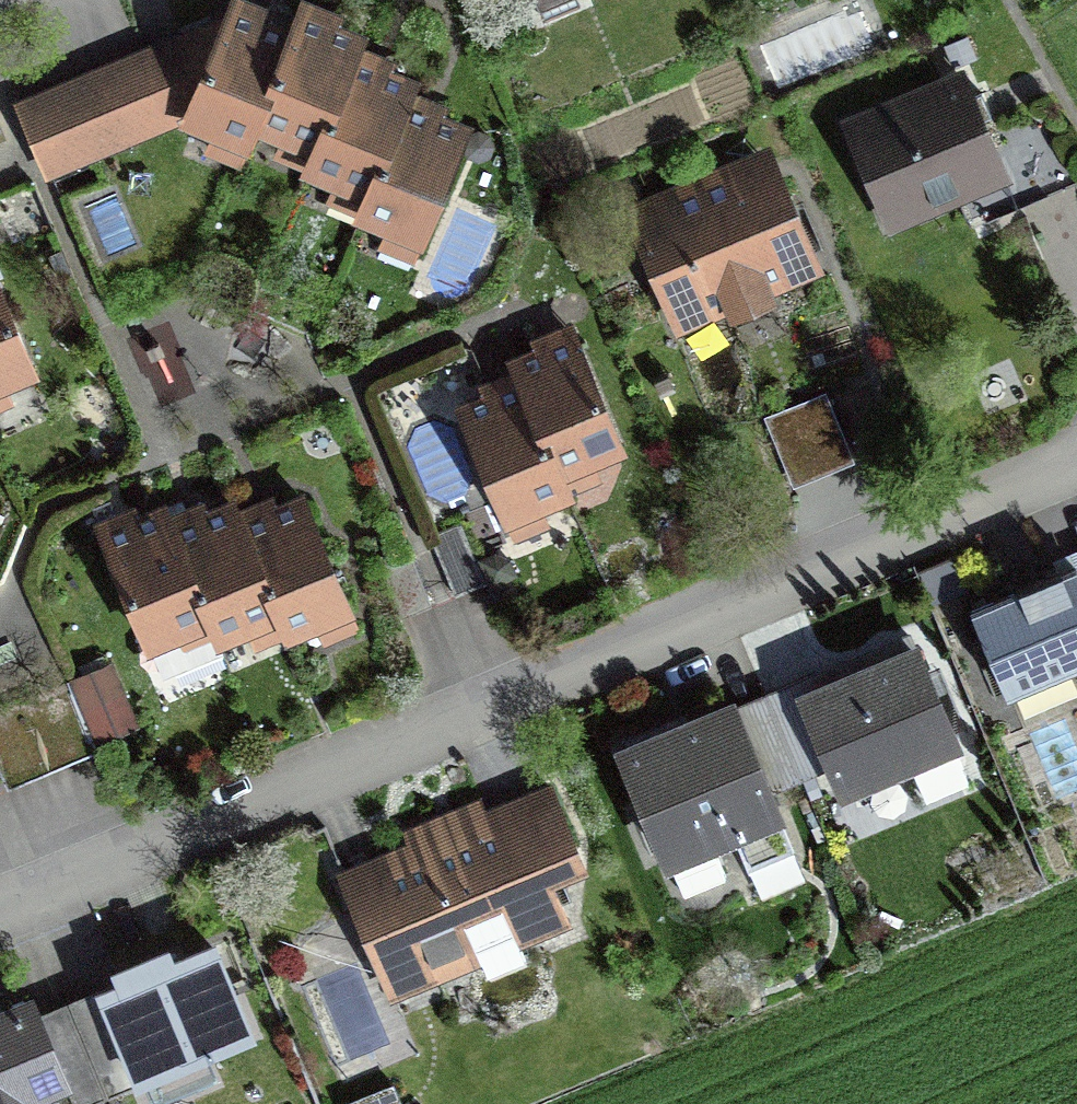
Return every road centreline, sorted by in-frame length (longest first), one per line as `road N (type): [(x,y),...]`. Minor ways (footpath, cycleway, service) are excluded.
road 1 (residential): [(0,883),(1076,416)]

